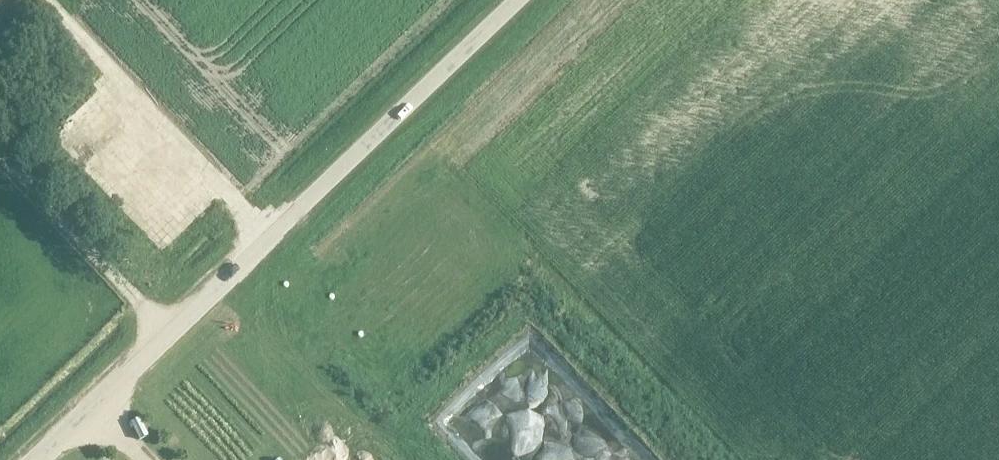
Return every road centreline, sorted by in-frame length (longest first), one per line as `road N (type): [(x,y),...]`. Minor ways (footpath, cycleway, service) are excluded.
road 1 (tertiary): [(30,459),(510,0)]

